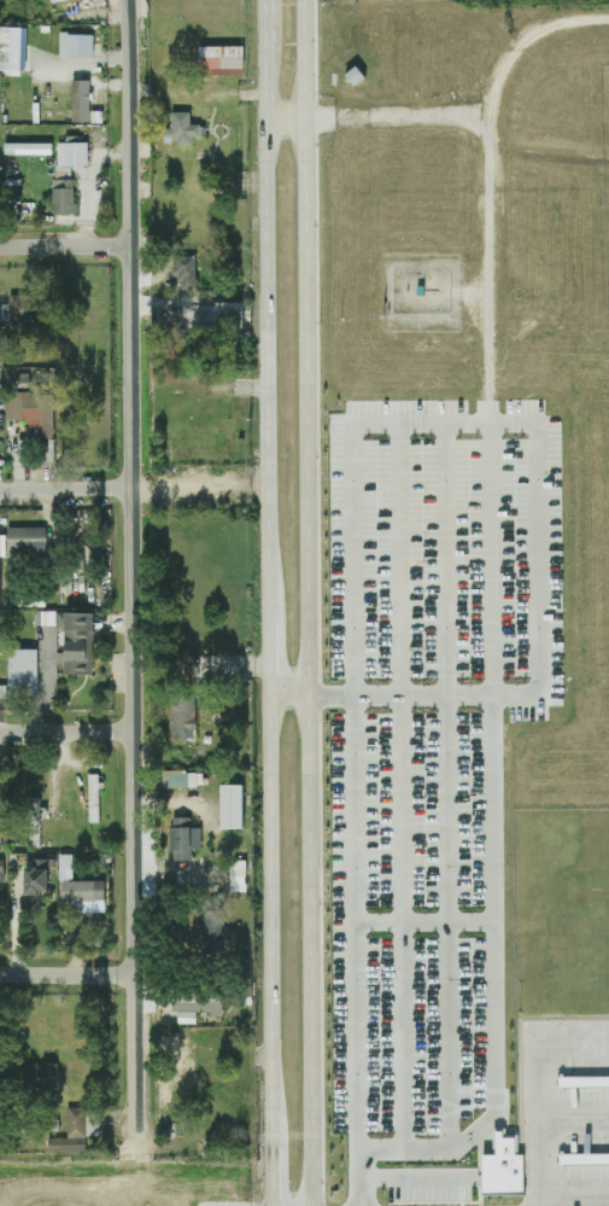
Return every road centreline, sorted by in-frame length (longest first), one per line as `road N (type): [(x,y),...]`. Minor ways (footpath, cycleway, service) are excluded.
road 1 (secondary): [(266,0),(271,1144)]
road 2 (secondary): [(311,1144),(308,0)]
road 3 (residential): [(133,1130),(126,0)]
road 4 (residential): [(0,974),(135,973)]
road 5 (residential): [(0,490),(133,488)]
road 6 (residential): [(0,733),(133,732)]
road 7 (residential): [(0,246),(130,245)]

